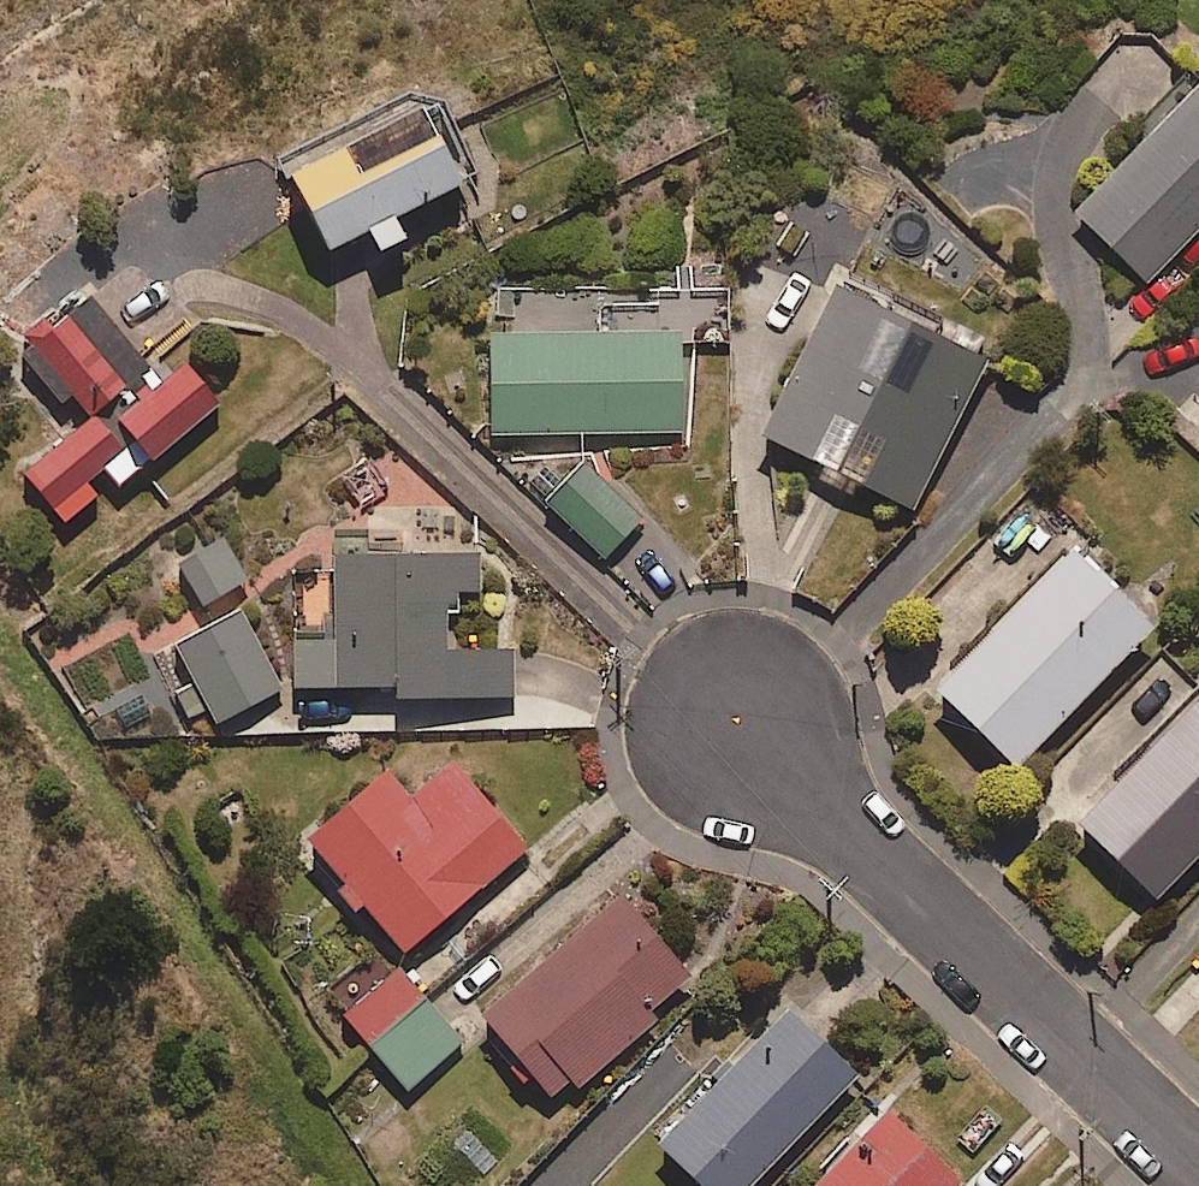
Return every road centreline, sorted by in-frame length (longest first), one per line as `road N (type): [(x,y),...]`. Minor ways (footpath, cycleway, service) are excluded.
road 1 (residential): [(739,733),(1198,1171)]

